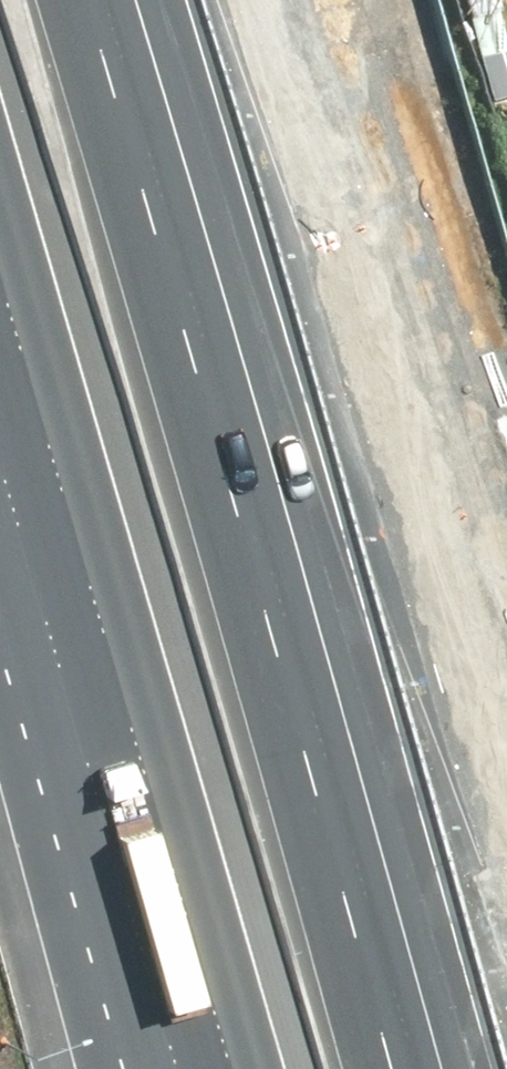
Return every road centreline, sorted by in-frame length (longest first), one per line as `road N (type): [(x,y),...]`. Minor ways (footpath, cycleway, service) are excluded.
road 1 (motorway): [(110,19),(415,1068)]
road 2 (motorway): [(110,19),(370,606),(506,957)]
road 3 (motorway): [(229,1068),(0,281)]

